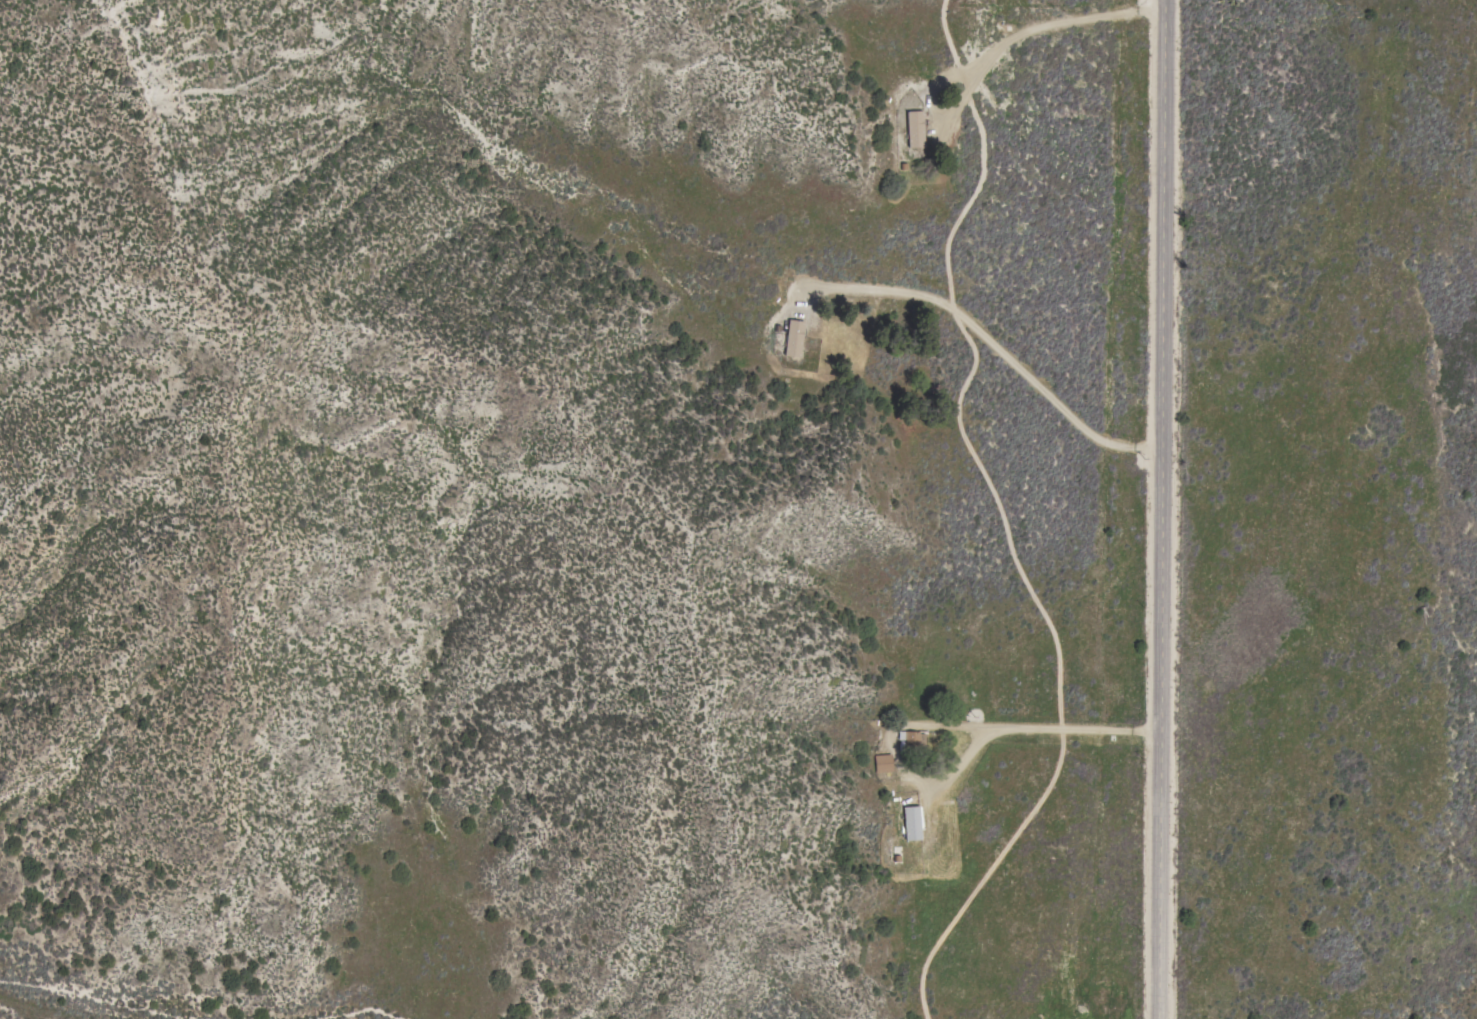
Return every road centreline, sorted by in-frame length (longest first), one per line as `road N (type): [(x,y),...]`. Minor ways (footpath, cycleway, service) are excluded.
road 1 (residential): [(1159,1018),(1166,0)]

